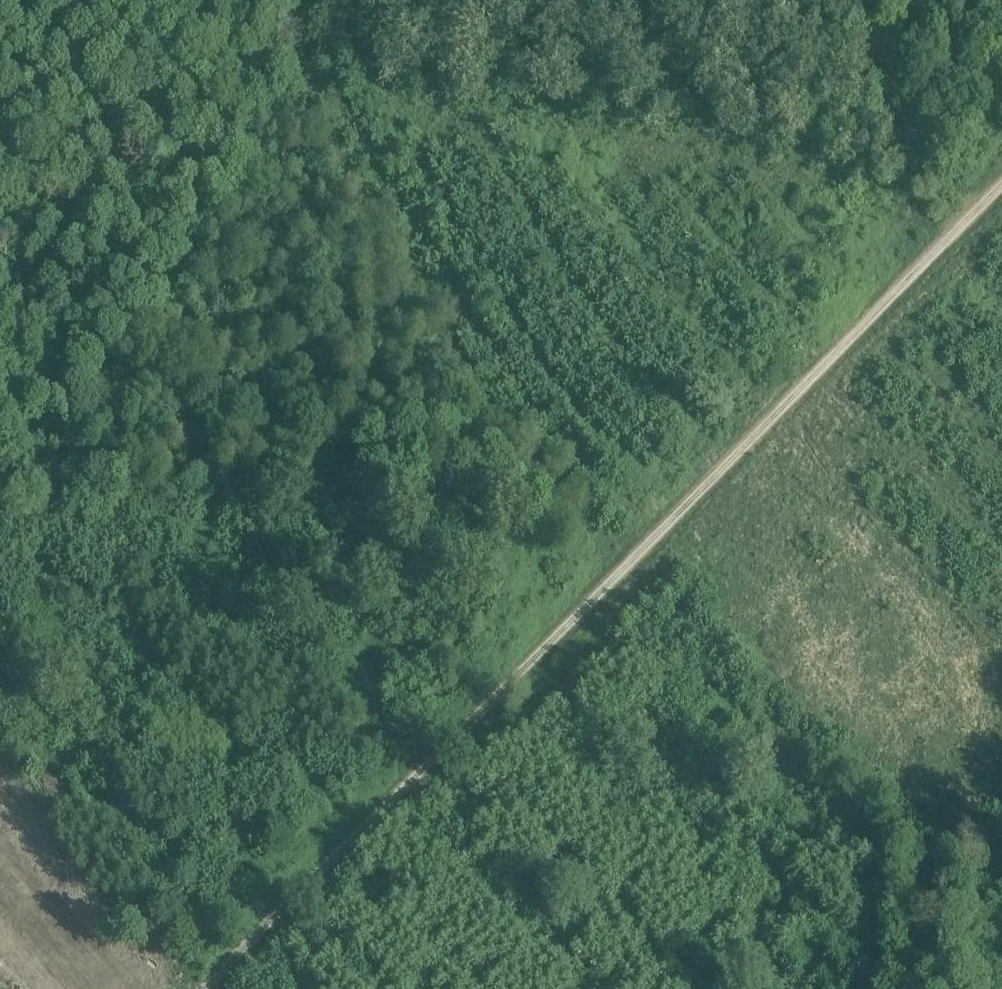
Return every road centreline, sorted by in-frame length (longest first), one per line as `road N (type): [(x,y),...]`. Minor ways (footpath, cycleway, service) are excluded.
road 1 (track): [(1001,170),(963,224),(202,988)]

